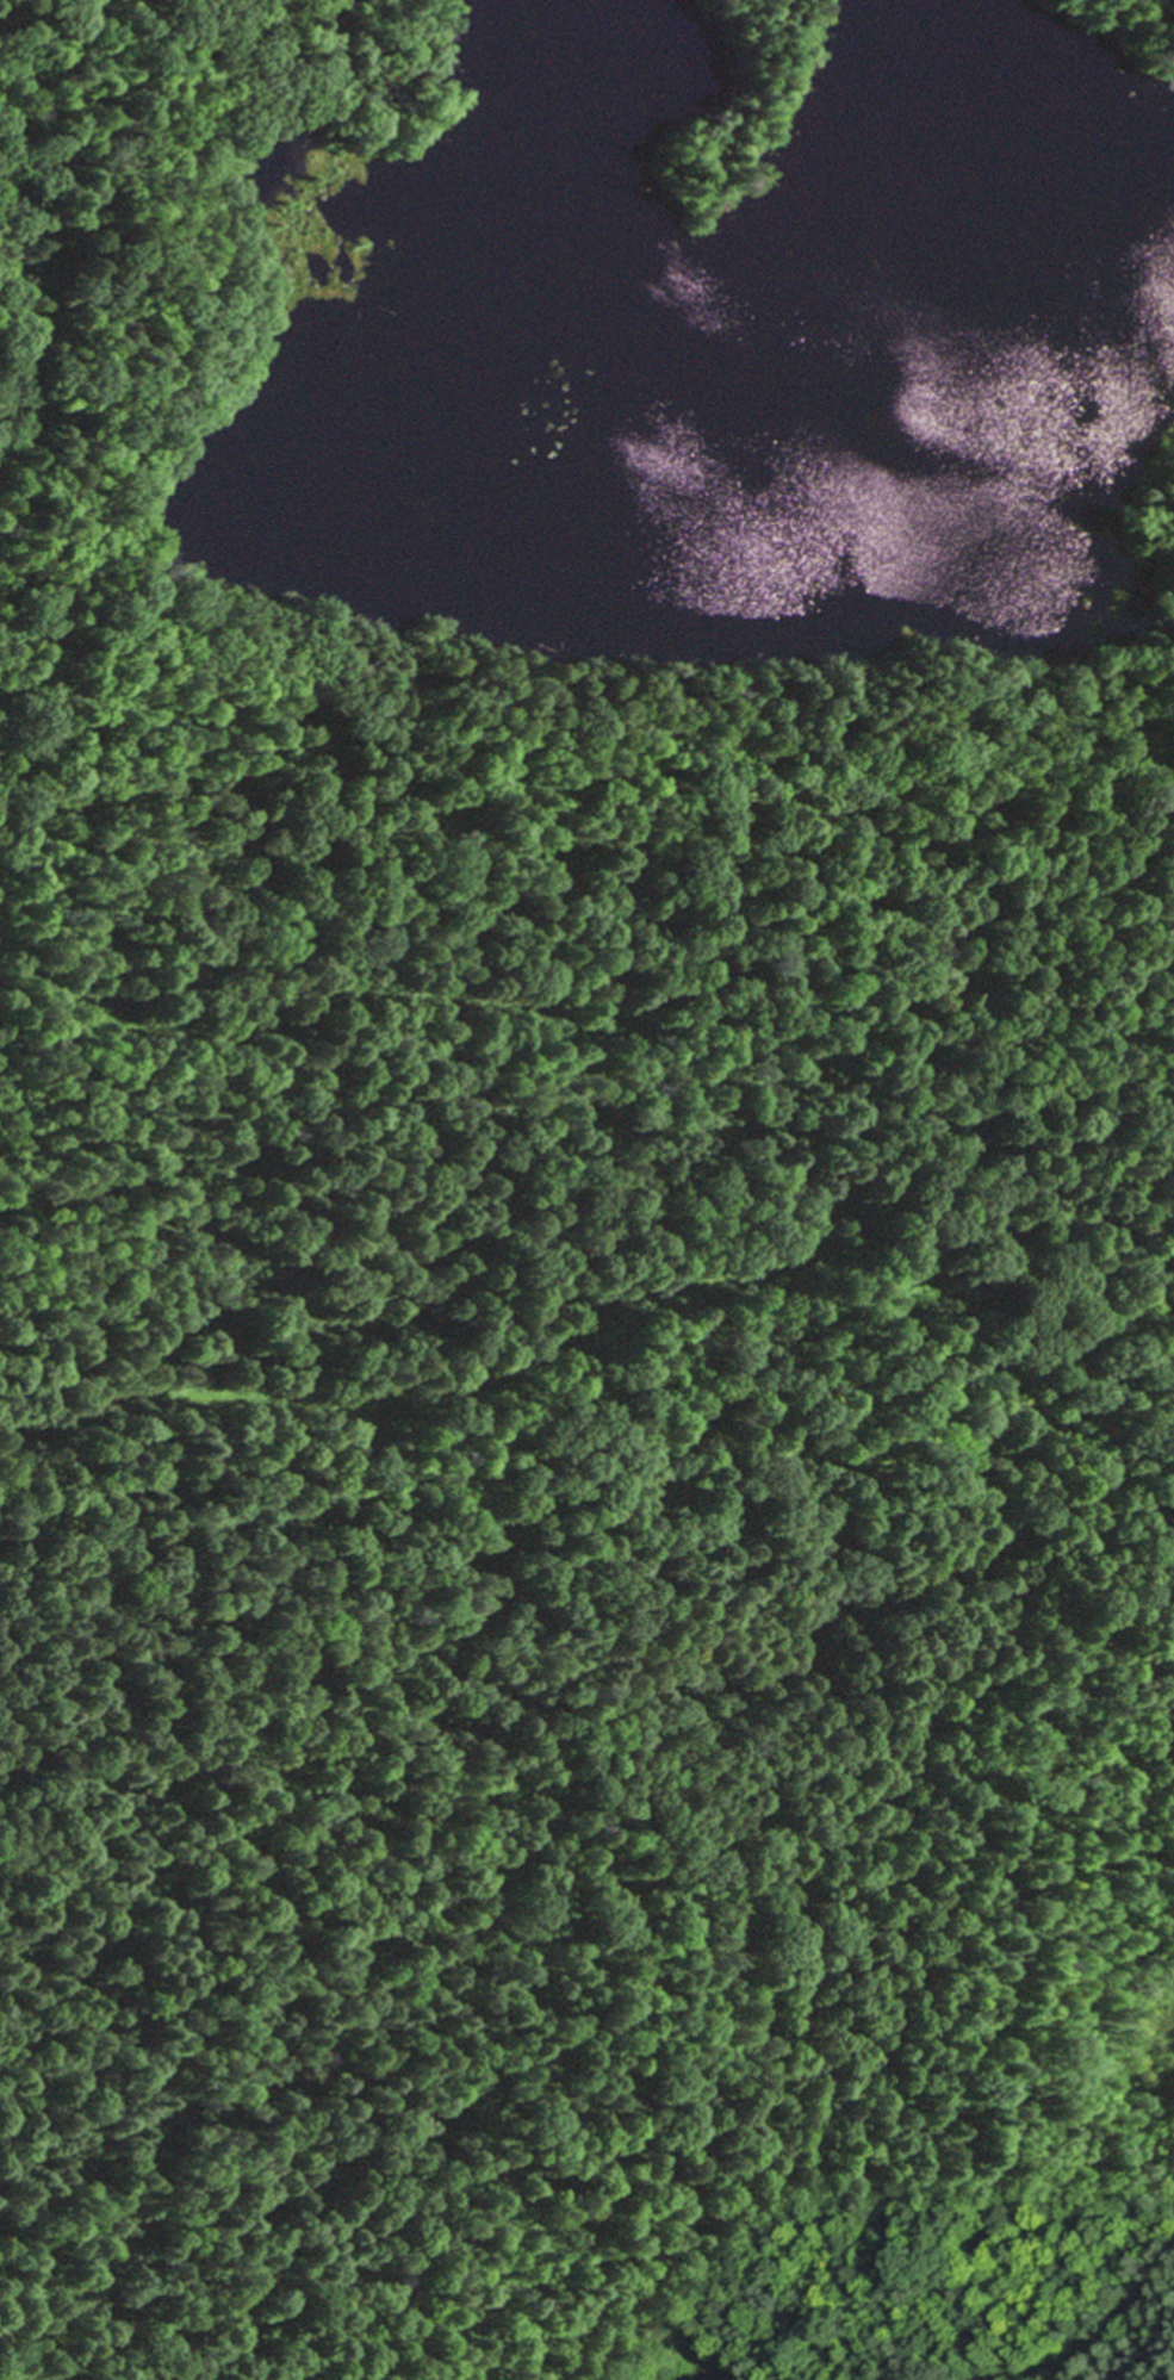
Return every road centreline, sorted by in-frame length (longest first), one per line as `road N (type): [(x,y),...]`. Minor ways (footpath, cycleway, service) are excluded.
road 1 (track): [(1173,1528),(1153,1523),(1083,1448),(993,1379),(901,1255),(857,1239),(600,1312),(479,1385),(387,1410),(148,1402),(0,1426)]

